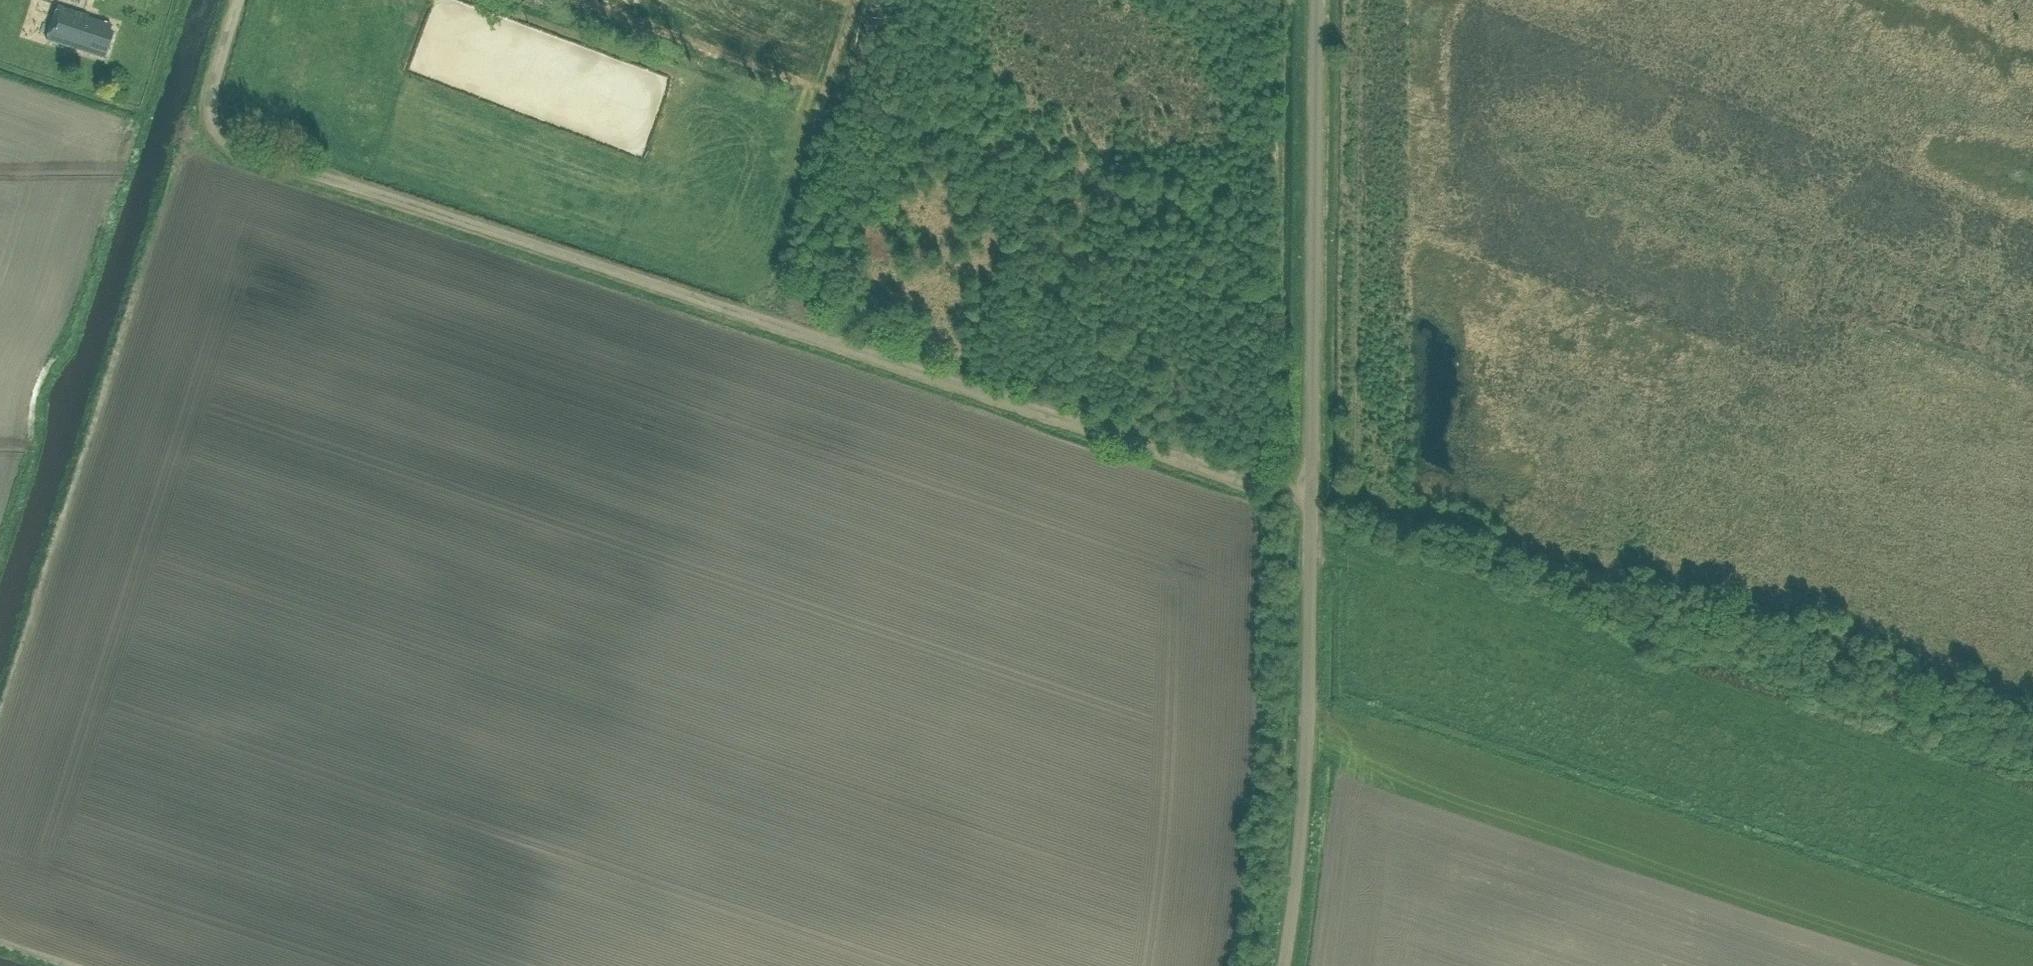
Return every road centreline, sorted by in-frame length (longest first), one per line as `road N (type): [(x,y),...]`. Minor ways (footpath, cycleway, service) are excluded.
road 1 (unclassified): [(1282,965),(1304,804),(1318,0)]

